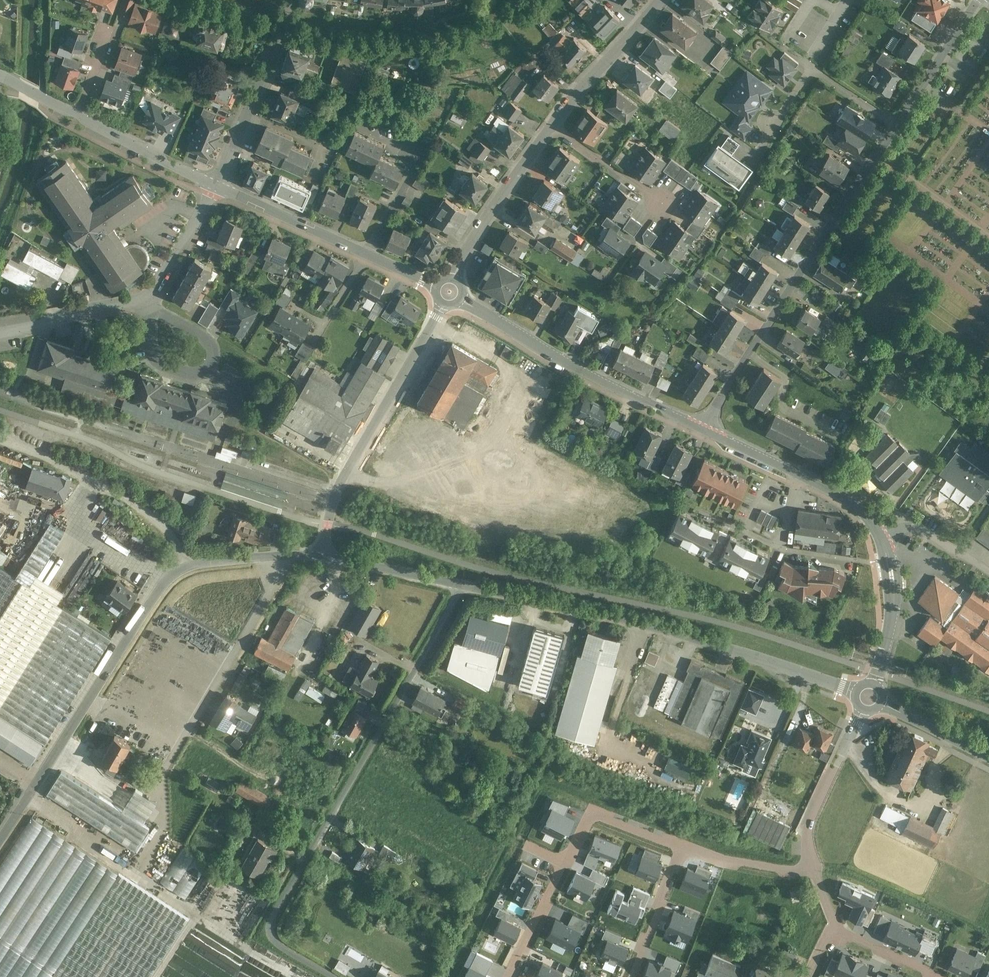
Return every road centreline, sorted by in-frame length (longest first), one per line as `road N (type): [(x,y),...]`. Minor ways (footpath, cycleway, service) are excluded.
road 1 (residential): [(331,976),(273,941),(273,913),(466,584)]
road 2 (residential): [(873,695),(667,628),(466,584)]
road 3 (residential): [(895,122),(701,429)]
road 4 (residential): [(218,187),(151,295),(0,332)]
road 5 (residential): [(318,557),(189,564),(169,580),(100,682)]
road 6 (residential): [(347,468),(492,523),(530,453)]
road 7 (residential): [(347,468),(447,293)]
road 8 (residential): [(447,293),(455,262),(549,127)]
road 9 (unclassified): [(100,682),(0,841)]
road 10 (residential): [(812,866),(810,819),(873,695)]
road 11 (residential): [(282,28),(218,187)]
road 12 (residential): [(549,127),(662,0)]
road 13 (residential): [(368,253),(218,187)]
road 14 (residential): [(873,695),(895,603),(884,535)]
road 15 (residential): [(682,850),(593,814),(565,869)]
road 16 (residential): [(81,113),(218,187)]
road 17 (residential): [(466,584),(318,557)]
road 18 (residential): [(664,518),(530,453)]
road 19 (residential): [(577,365),(447,293)]
road 20 (residential): [(976,0),(895,122)]
road 21 (residential): [(701,429),(577,365)]
road 22 (residential): [(549,127),(663,206)]
road 23 (residential): [(682,850),(630,976)]
road 24 (residential): [(812,866),(789,873),(682,850)]
road 25 (residential): [(988,756),(873,695)]
road 26 (residential): [(565,869),(510,976)]

